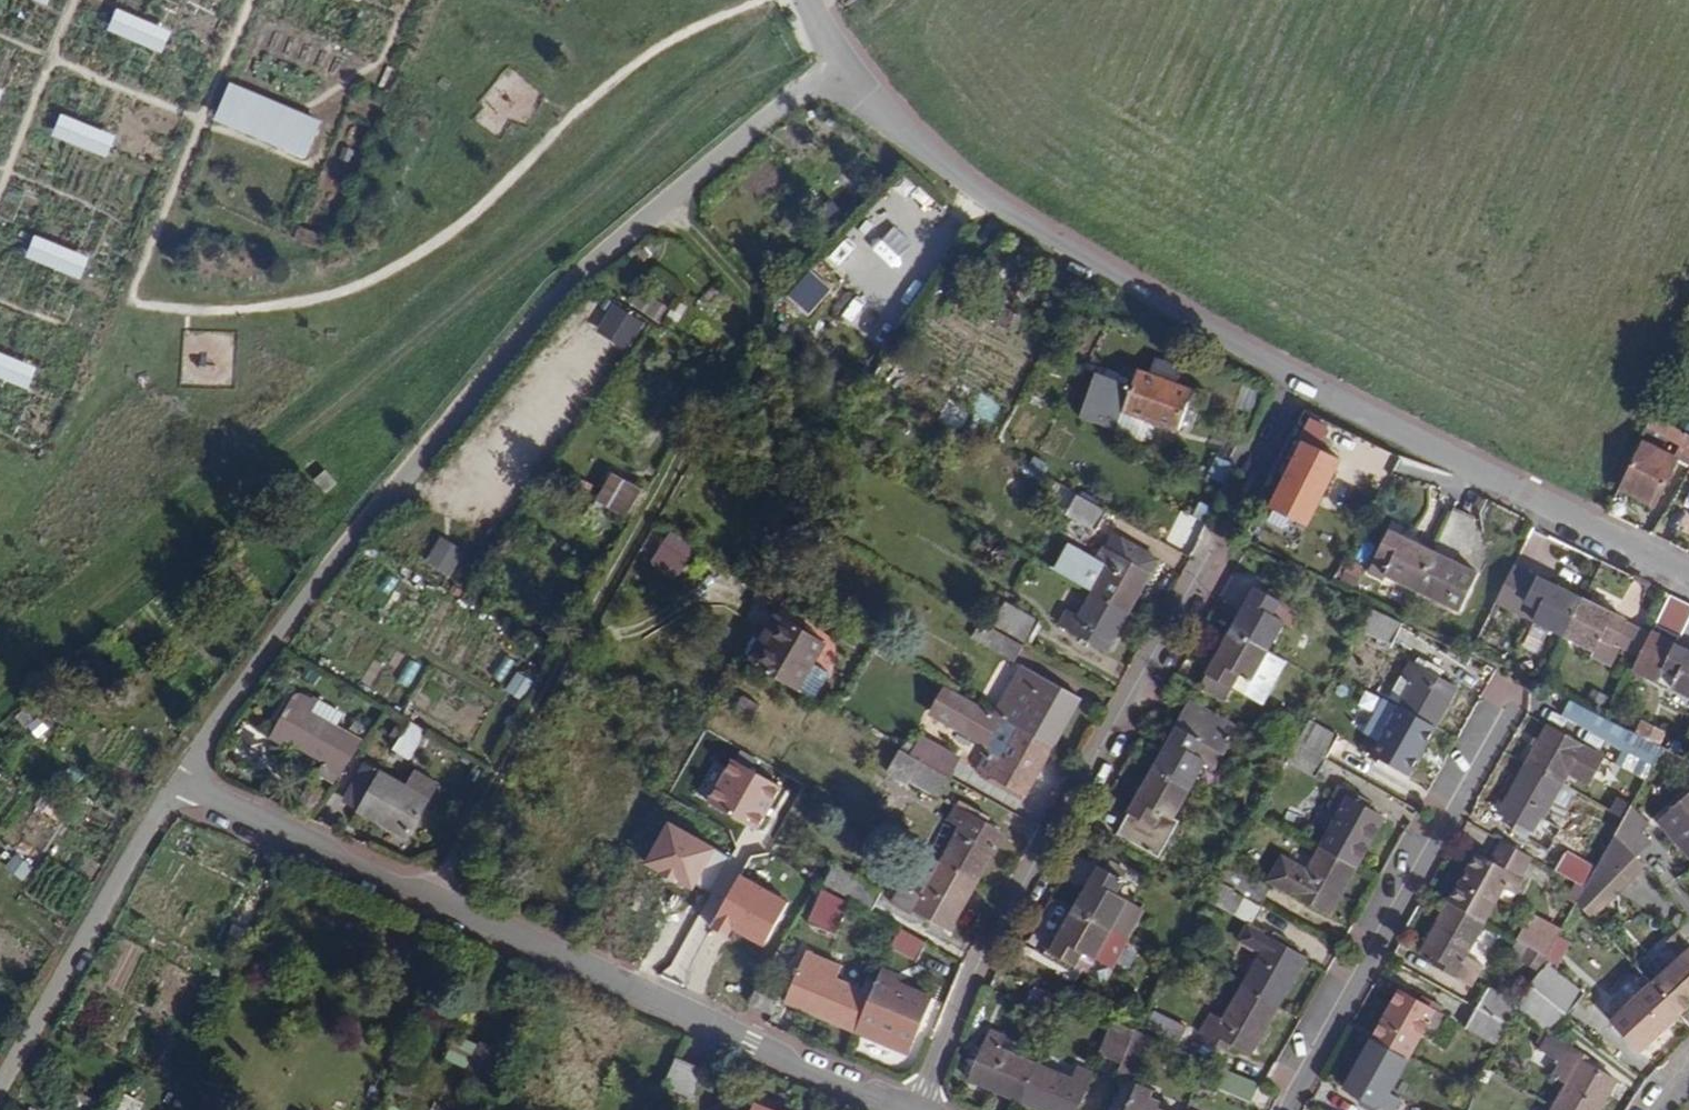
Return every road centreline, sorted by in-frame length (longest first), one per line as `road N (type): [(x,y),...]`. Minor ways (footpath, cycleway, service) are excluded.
road 1 (residential): [(1688,579),(1194,330),(996,207),(893,122),(836,59)]
road 2 (residential): [(836,59),(568,284),(350,540),(179,782)]
road 3 (residential): [(908,1109),(179,782)]
road 4 (residential): [(914,1109),(986,951),(1207,562)]
road 5 (residential): [(1289,1109),(1517,705)]
road 6 (residential): [(179,782),(0,1082)]

